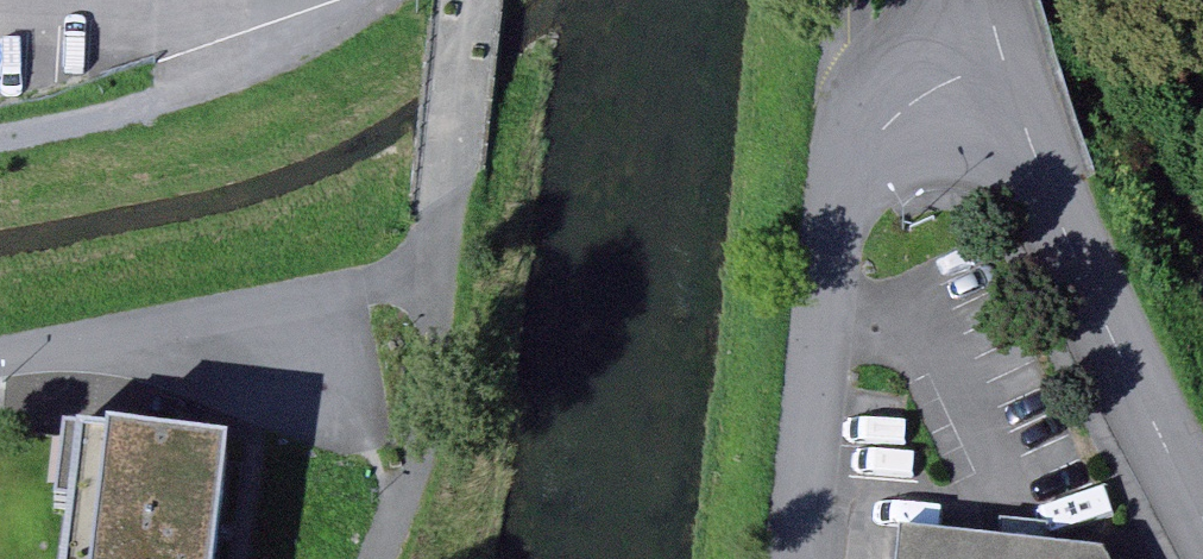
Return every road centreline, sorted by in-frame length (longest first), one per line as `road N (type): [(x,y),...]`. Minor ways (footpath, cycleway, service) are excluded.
road 1 (residential): [(1003,52),(837,146),(803,558)]
road 2 (residential): [(1202,502),(1073,253),(1003,52)]
road 3 (residential): [(442,266),(276,309),(0,362)]
road 4 (track): [(375,0),(189,96),(0,132)]
road 5 (unclassified): [(449,197),(470,0)]

